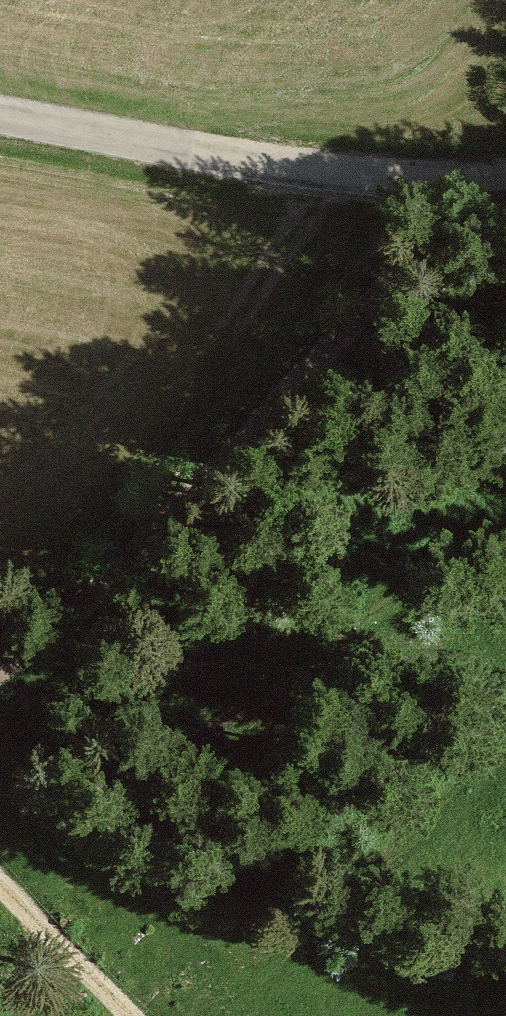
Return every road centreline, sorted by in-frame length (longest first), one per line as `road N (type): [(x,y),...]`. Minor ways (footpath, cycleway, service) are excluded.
road 1 (track): [(334,174),(107,582),(0,670)]
road 2 (unclassified): [(505,180),(334,174),(0,114)]
road 3 (track): [(0,847),(128,1015)]

